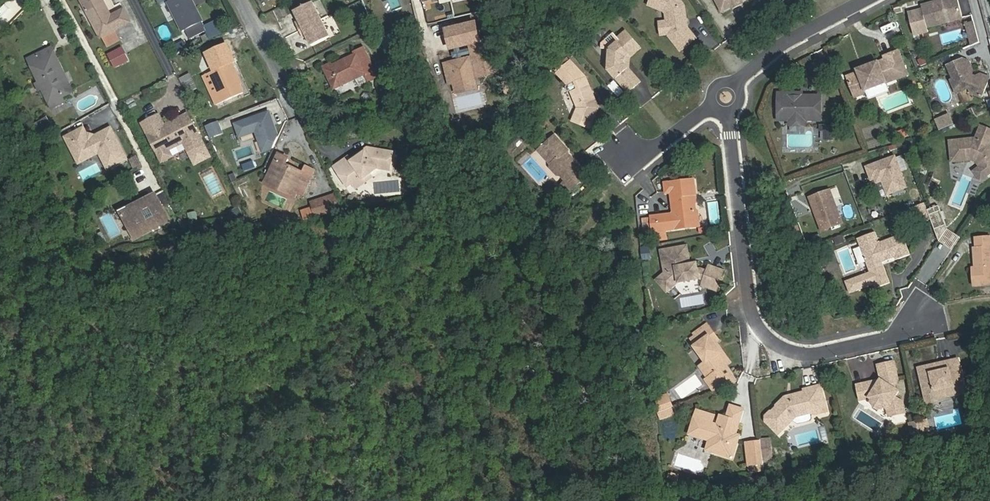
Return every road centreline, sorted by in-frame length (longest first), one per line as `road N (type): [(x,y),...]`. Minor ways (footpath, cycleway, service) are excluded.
road 1 (residential): [(924,315),(900,337),(810,357),(760,332),(748,305),(728,112)]
road 2 (residential): [(153,179),(63,0)]
road 3 (residential): [(733,83),(866,0)]
road 4 (residential): [(297,132),(239,0)]

